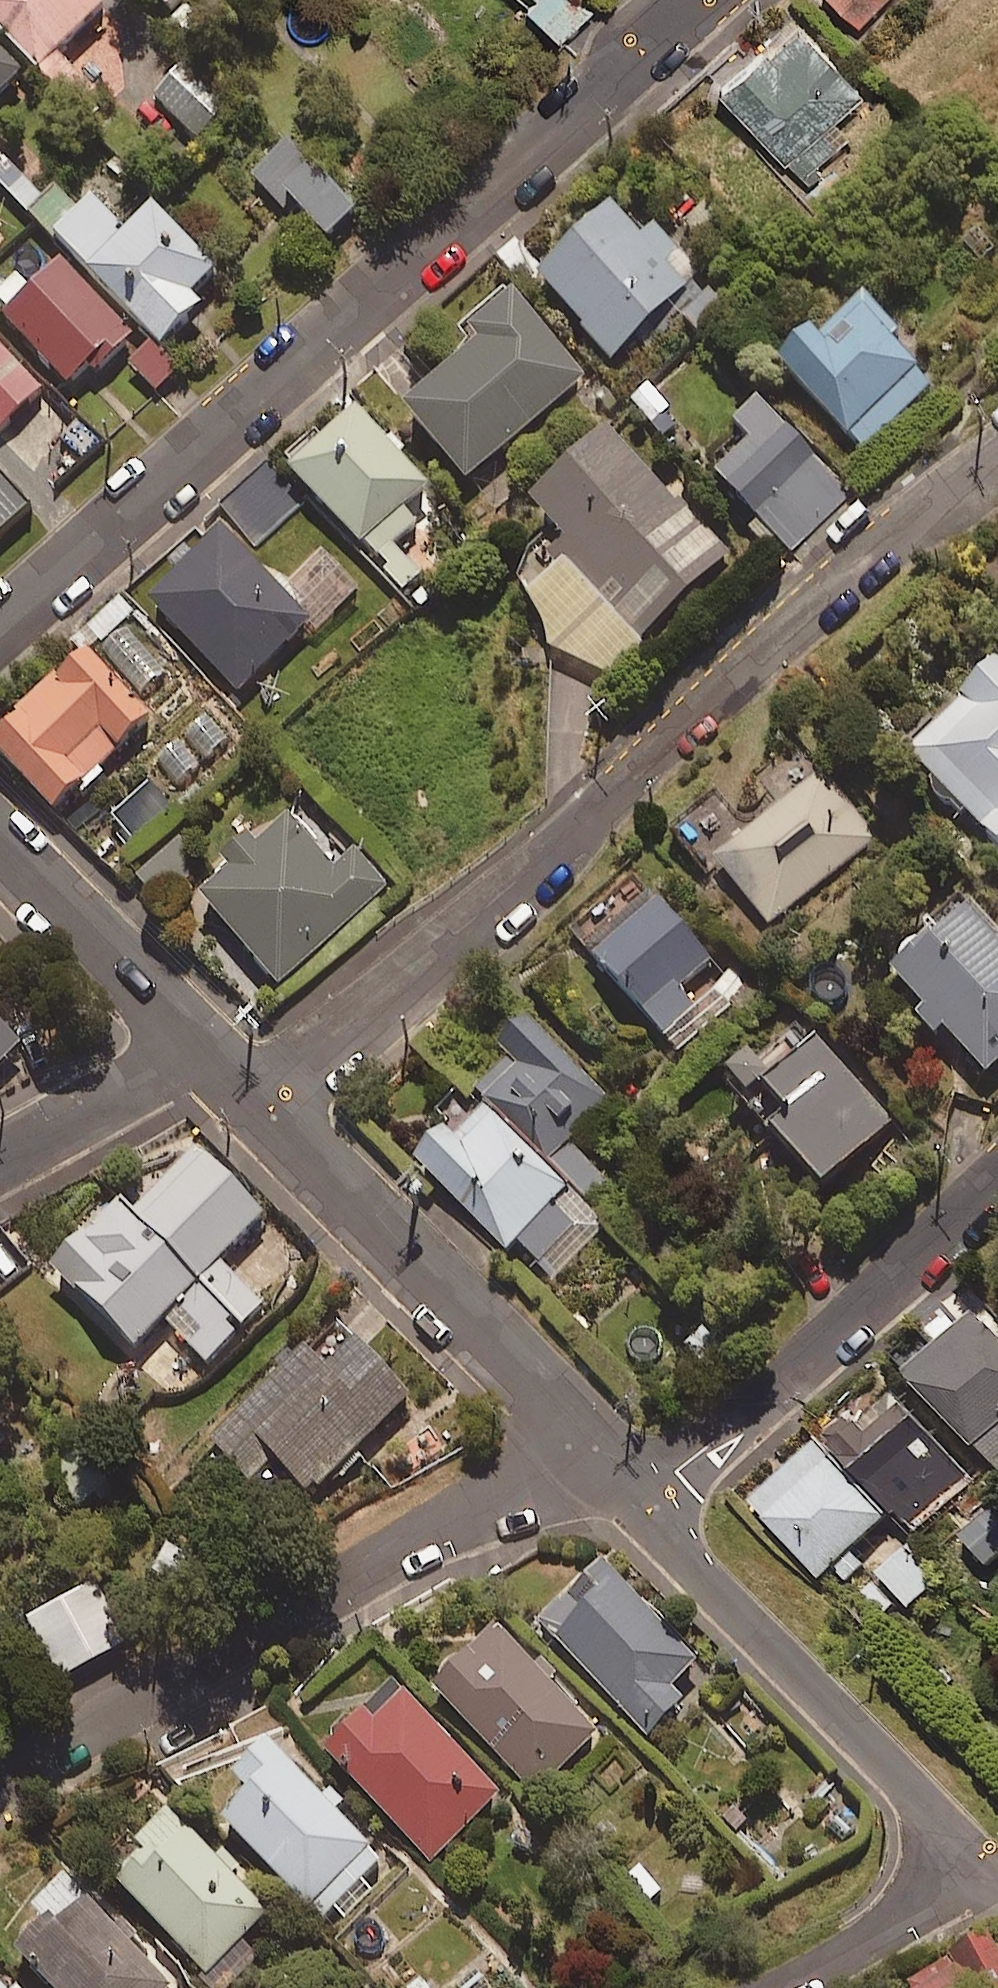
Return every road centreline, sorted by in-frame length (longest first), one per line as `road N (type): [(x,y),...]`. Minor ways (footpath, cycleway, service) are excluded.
road 1 (residential): [(259,1104),(997,458)]
road 2 (residential): [(0,625),(712,0)]
road 3 (residential): [(589,1445),(0,1781)]
road 4 (residential): [(646,1505),(984,1875)]
road 5 (residential): [(646,1505),(997,1183)]
road 6 (residential): [(259,1104),(589,1445)]
road 7 (residential): [(0,844),(199,1045)]
road 8 (residential): [(984,1875),(773,1987)]
road 9 (residential): [(199,1045),(0,1157)]

